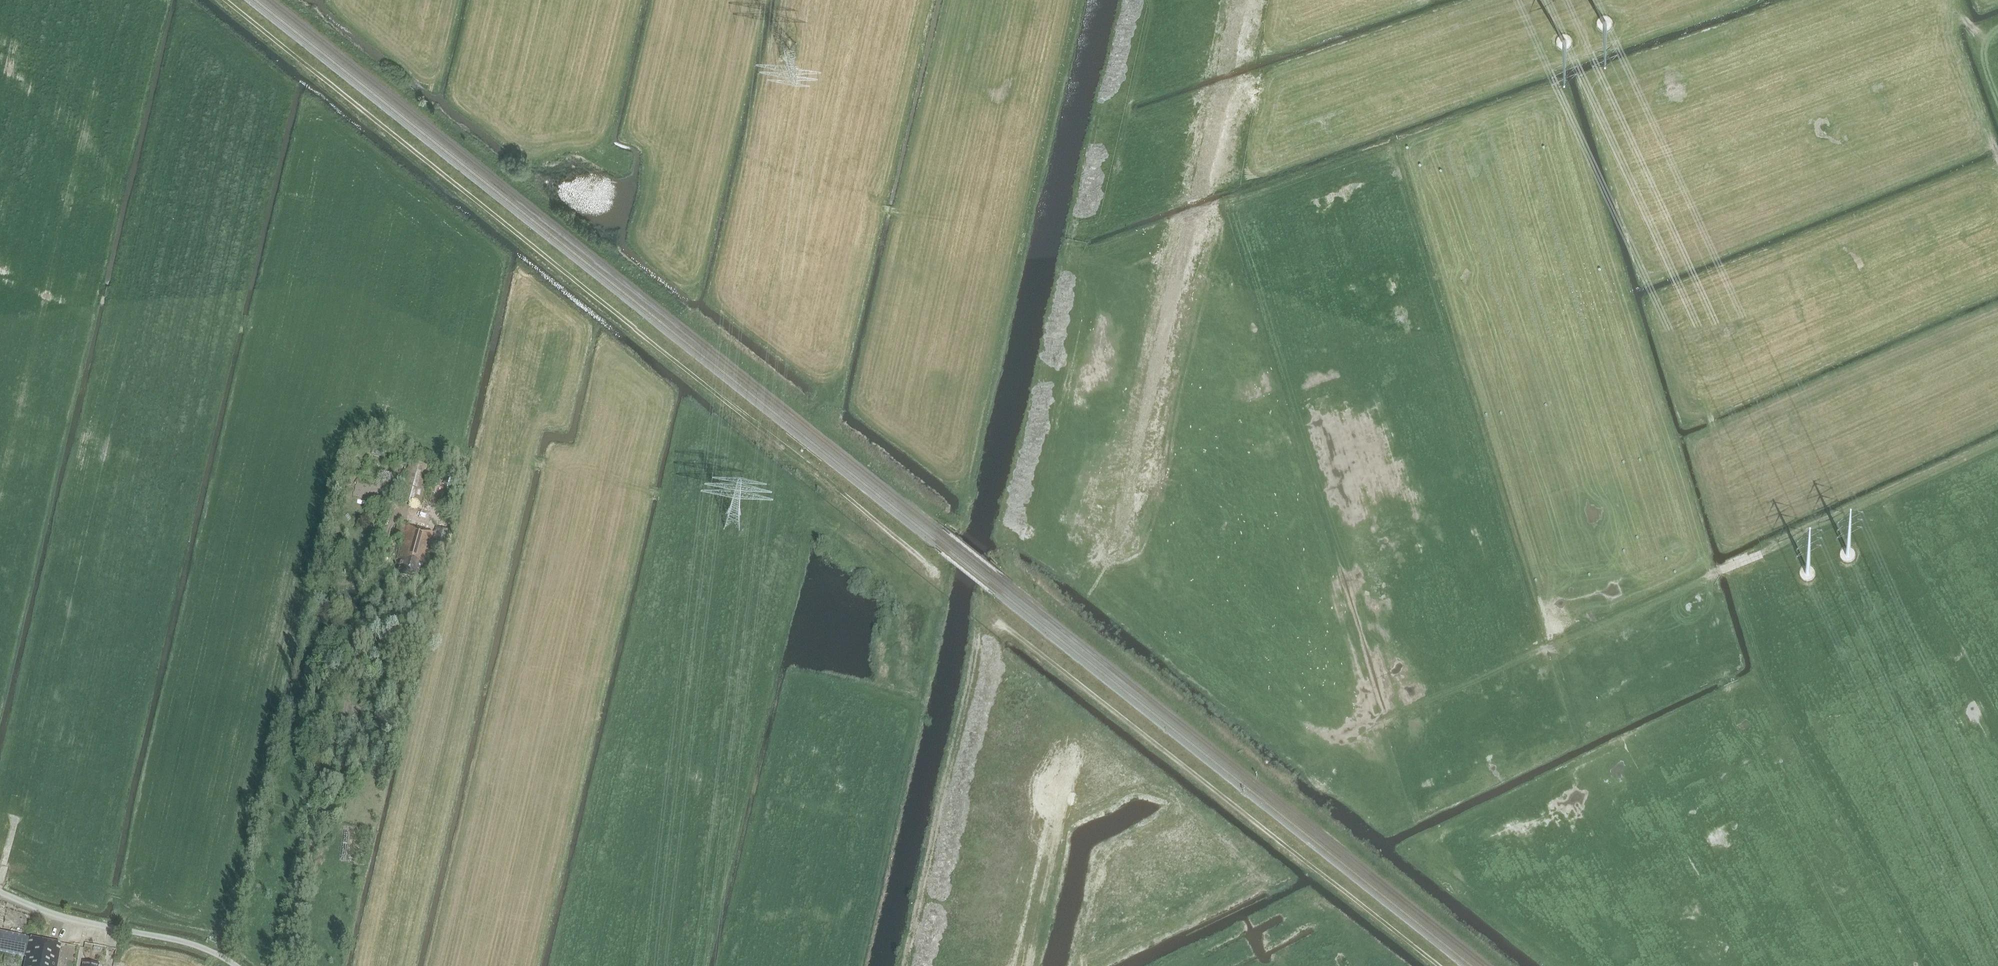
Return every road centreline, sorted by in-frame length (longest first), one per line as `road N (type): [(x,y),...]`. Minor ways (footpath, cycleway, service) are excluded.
road 1 (track): [(223,0),(939,572)]
road 2 (track): [(1438,965),(1005,627)]
road 3 (track): [(281,965),(376,566)]
road 4 (unclassified): [(238,965),(183,937),(0,892)]

